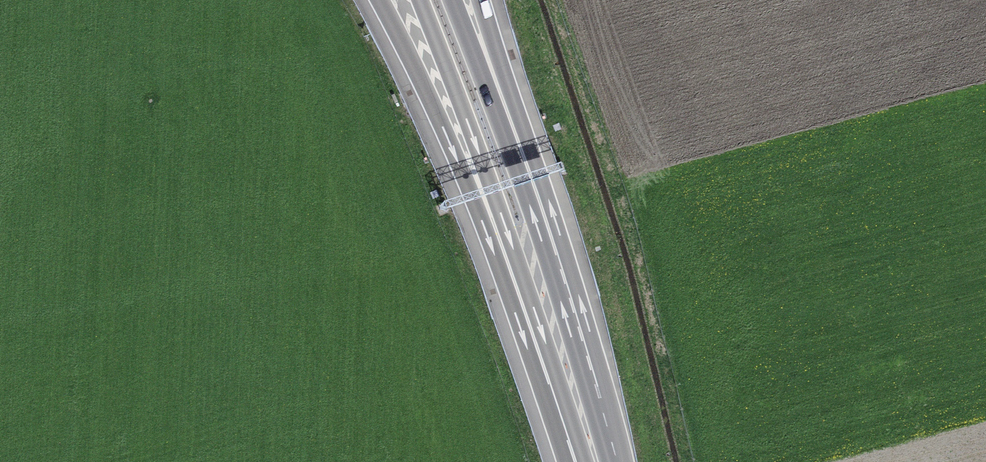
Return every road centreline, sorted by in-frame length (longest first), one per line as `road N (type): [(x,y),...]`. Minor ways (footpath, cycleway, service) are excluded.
road 1 (motorway): [(378,0),(497,262),(536,374),(581,461)]
road 2 (motorway): [(416,0),(496,231),(590,461)]
road 3 (motorway): [(602,461),(544,215),(517,140)]
road 4 (motorway): [(517,140),(456,0)]
road 5 (motorway): [(517,140),(479,0)]

